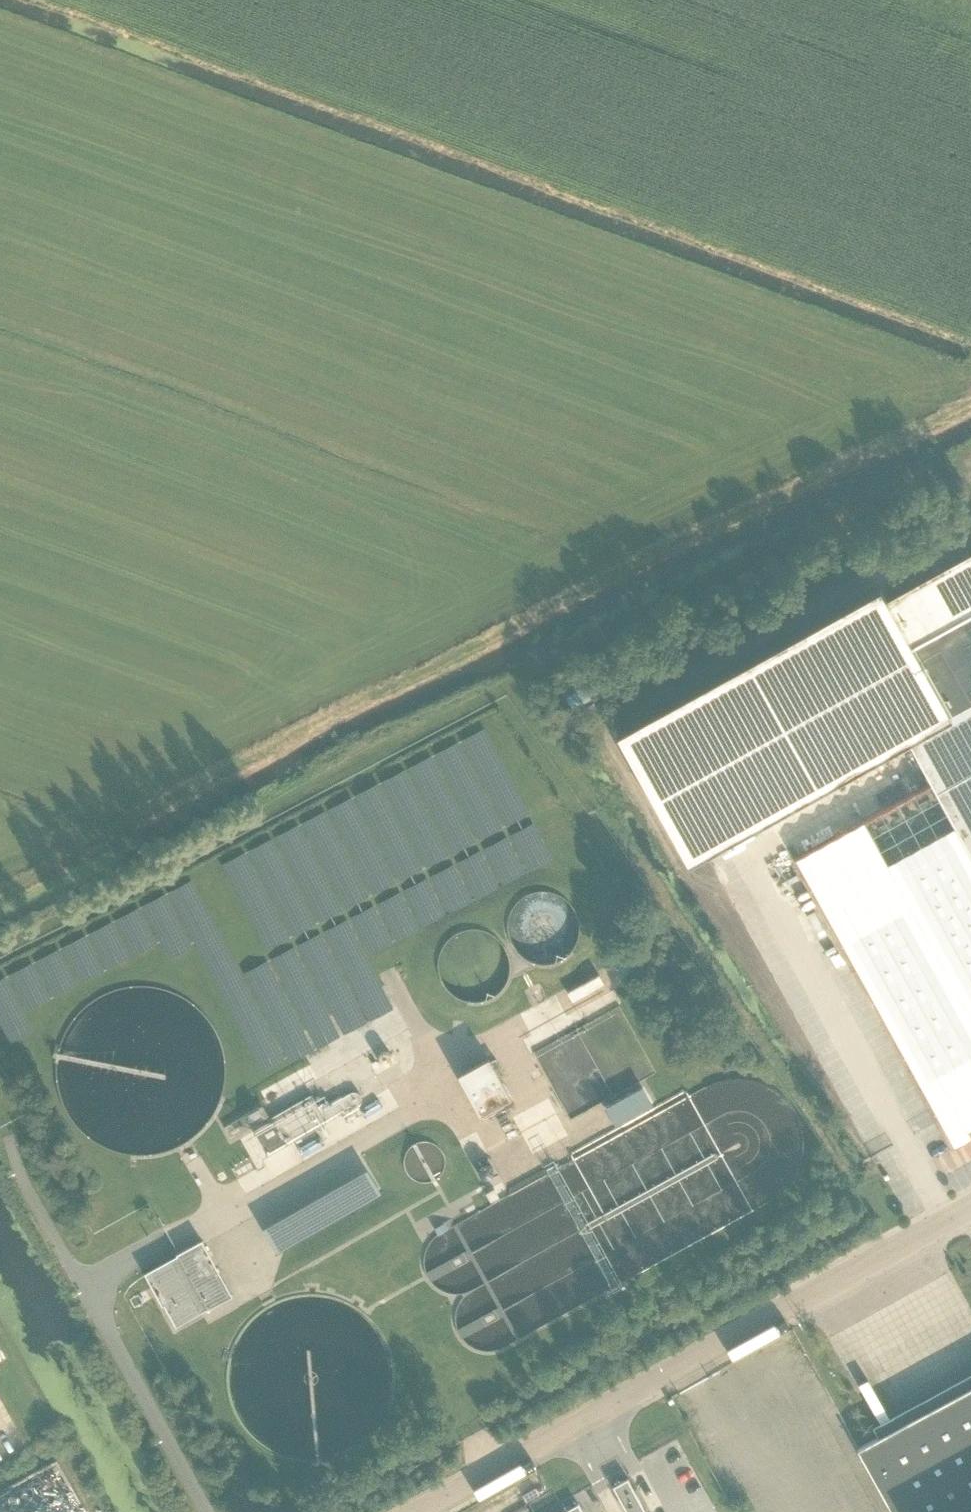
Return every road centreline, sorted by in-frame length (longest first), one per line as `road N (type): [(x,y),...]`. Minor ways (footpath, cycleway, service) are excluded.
road 1 (unclassified): [(970,1205),(407,1511)]
road 2 (unclassified): [(211,1511),(19,1176)]

